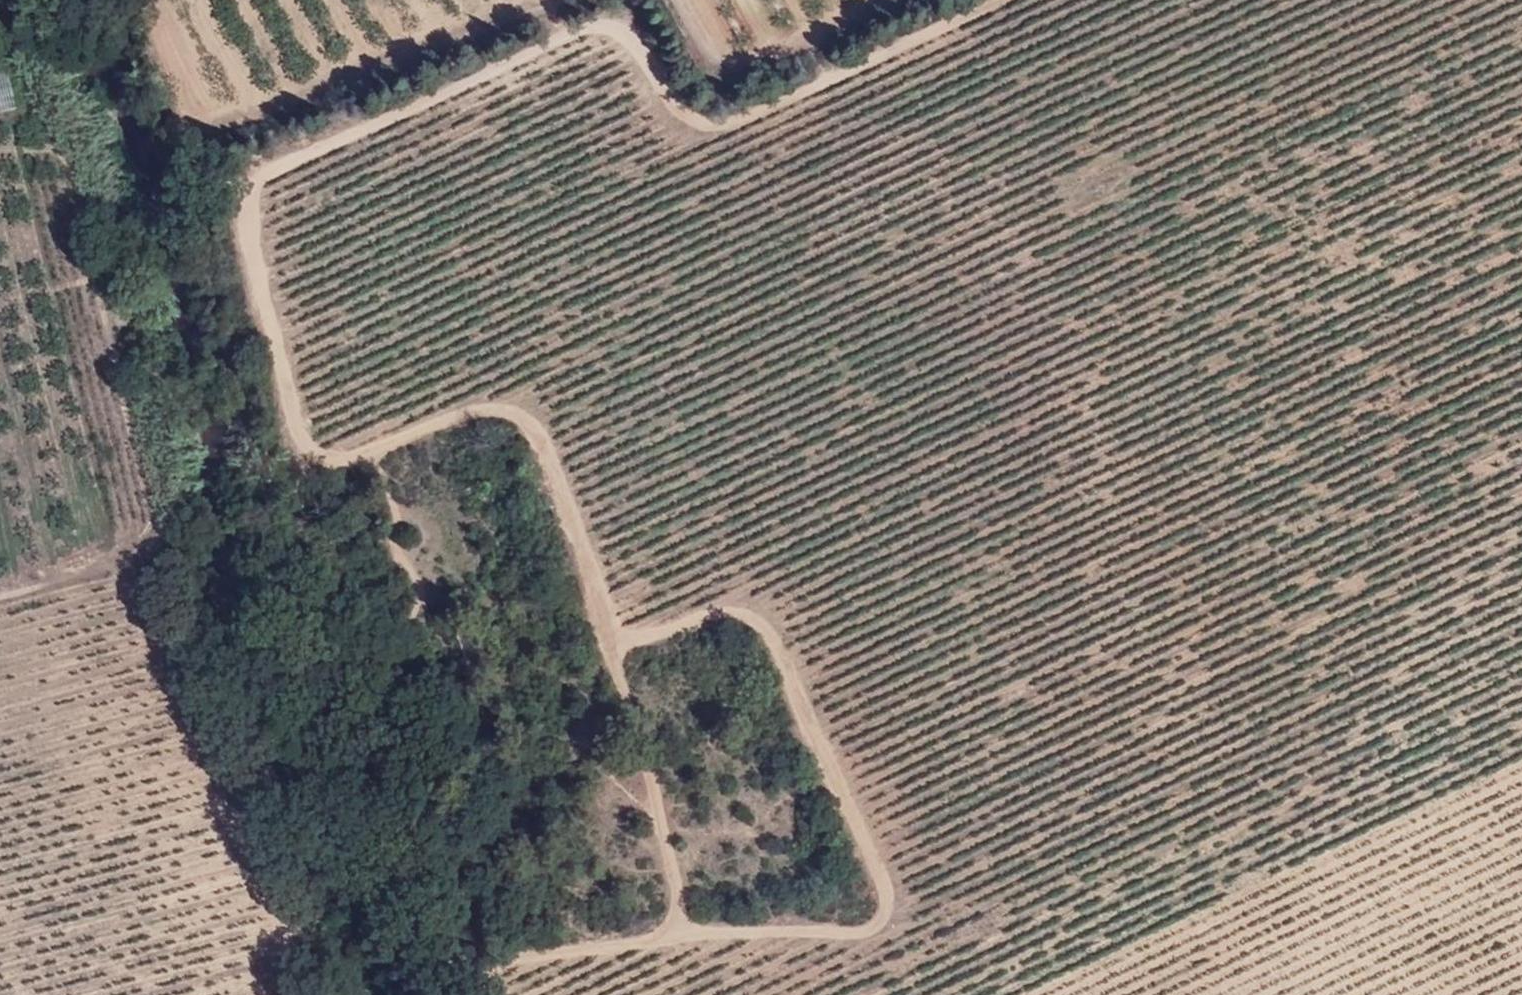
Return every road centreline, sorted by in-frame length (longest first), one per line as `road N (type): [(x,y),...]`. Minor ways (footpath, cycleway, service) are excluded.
road 1 (track): [(999,0),(737,122),(686,106),(621,23),(581,27),(237,185),(239,251),(302,465),(509,404),(601,634),(744,598),(883,885),(870,930),(678,928),(491,957),(480,994)]
road 2 (track): [(300,994),(234,775),(137,557)]
road 3 (track): [(601,634),(678,928)]

